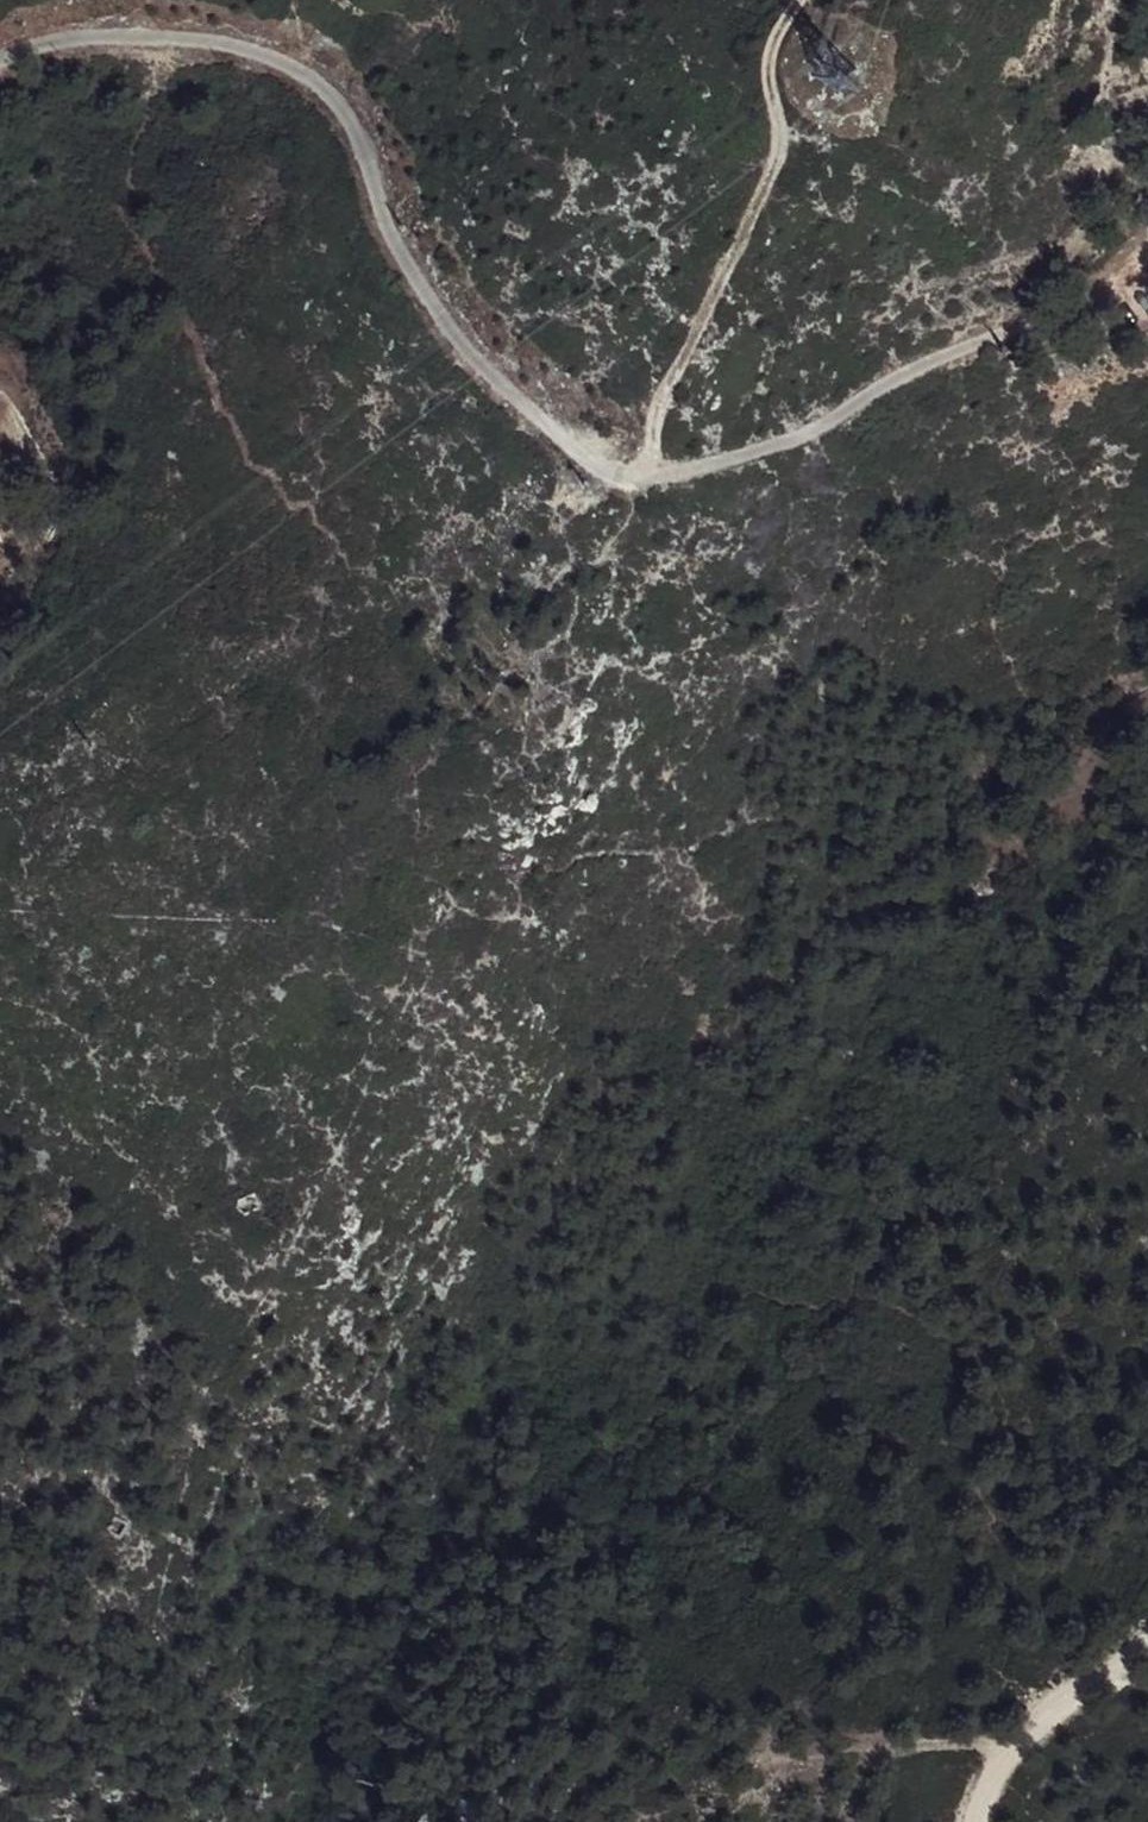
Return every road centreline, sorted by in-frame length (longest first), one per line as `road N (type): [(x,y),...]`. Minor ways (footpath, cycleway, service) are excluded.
road 1 (residential): [(0,76),(32,74),(111,40),(303,48),(361,115),(396,225),(433,296),(514,399),(583,456),(633,473),(659,474),(812,433),(897,377),(1015,331)]
road 2 (track): [(659,474),(666,401),(780,165),(782,27),(798,0)]
road 3 (track): [(976,1821),(1001,1759),(1028,1728),(1147,1634)]

